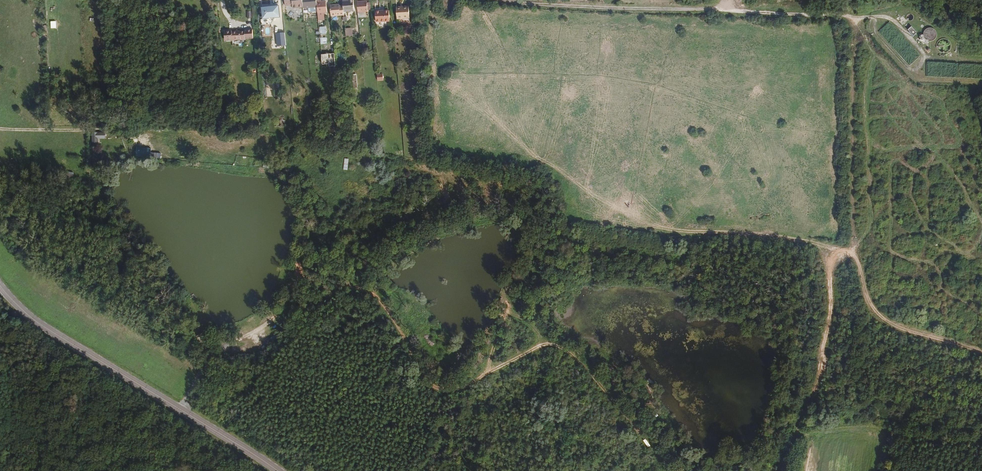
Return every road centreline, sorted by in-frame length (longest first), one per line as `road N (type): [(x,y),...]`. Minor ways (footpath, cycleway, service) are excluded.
road 1 (track): [(785,470),(829,331),(834,271),(855,236),(849,20),(499,0)]
road 2 (secondary): [(0,286),(48,330),(276,470)]
road 3 (track): [(849,248),(871,304),(895,327),(981,352)]
road 4 (track): [(560,348),(599,380),(672,470)]

